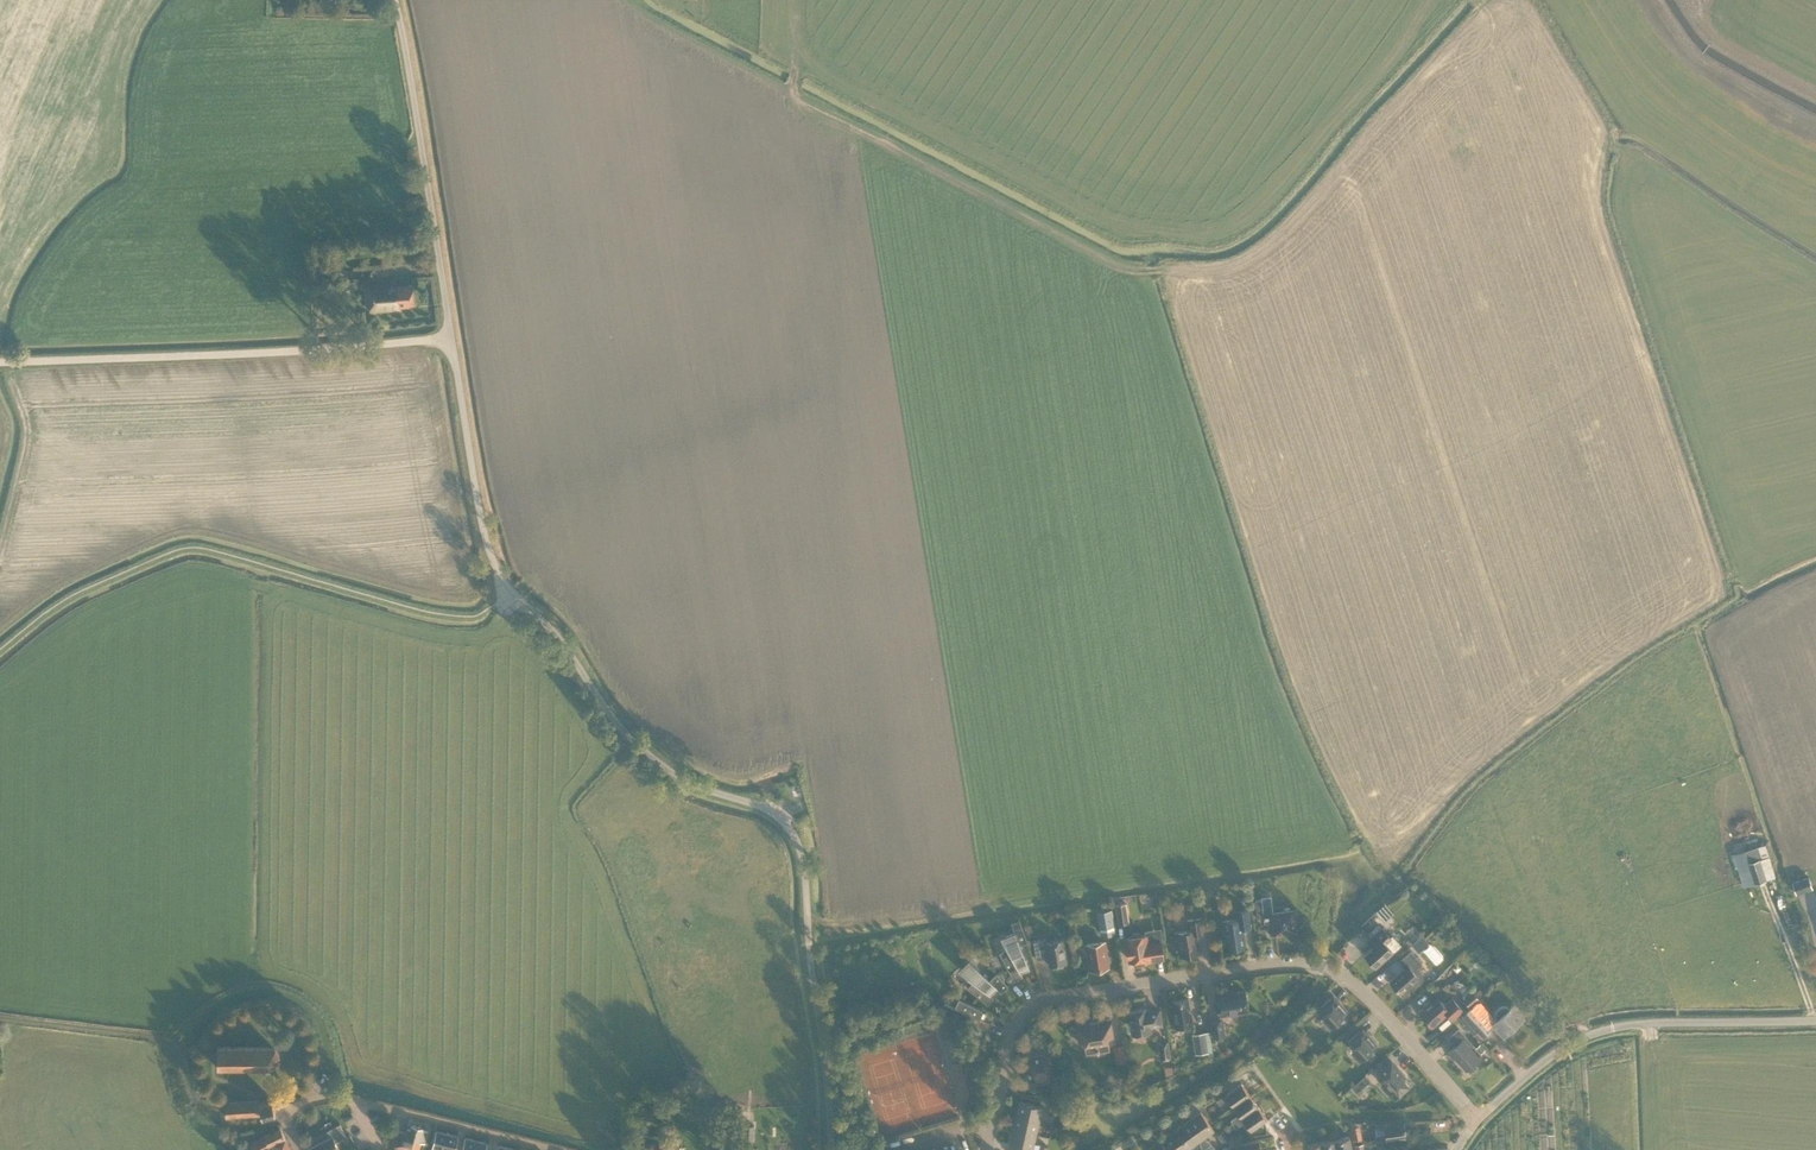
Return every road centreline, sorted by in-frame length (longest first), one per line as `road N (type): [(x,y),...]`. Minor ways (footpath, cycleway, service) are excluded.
road 1 (unclassified): [(832,1149),(797,840),(761,808),(697,788),(652,762),(496,568),(395,0)]
road 2 (residential): [(984,1149),(1011,1031),(1031,1004),(1286,961),(1347,976),(1478,1117)]
road 3 (unclassified): [(1478,1117),(1537,1066),(1597,1031),(1815,1018)]
road 4 (residential): [(283,1114),(237,1124),(213,1116),(193,1095),(182,1057),(167,1040),(0,1018)]
road 5 (residential): [(551,1149),(340,1096),(283,1114)]

